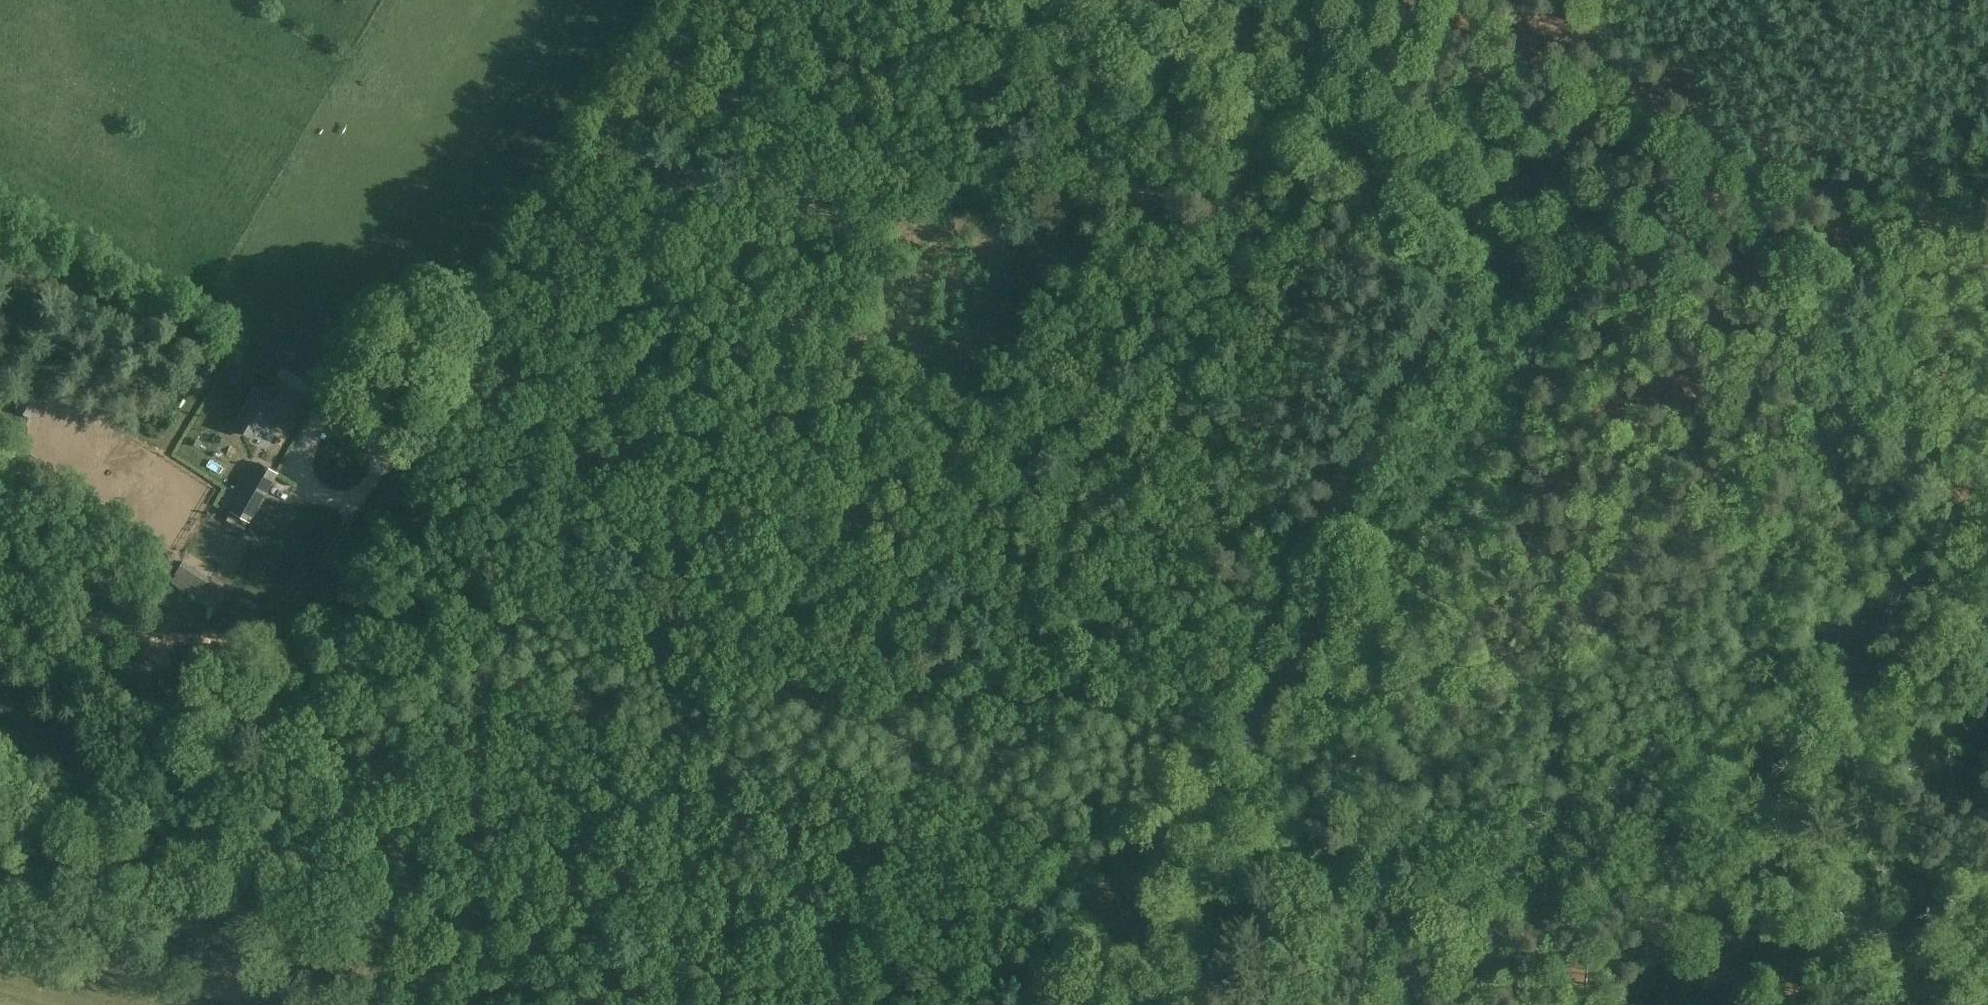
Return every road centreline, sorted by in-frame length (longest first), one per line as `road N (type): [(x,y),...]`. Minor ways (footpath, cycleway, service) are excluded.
road 1 (tertiary): [(1104,1004),(1518,253),(1487,213),(1111,0)]
road 2 (track): [(364,495),(285,618),(242,631),(128,637),(0,562)]
road 3 (track): [(0,939),(255,1004)]

